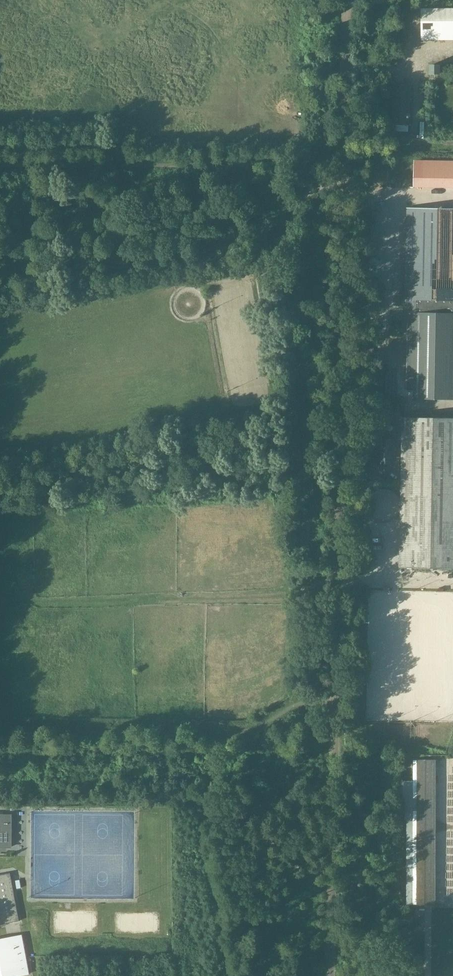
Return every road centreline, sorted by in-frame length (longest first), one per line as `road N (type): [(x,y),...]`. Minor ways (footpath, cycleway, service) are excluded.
road 1 (unclassified): [(331,975),(349,0)]
road 2 (track): [(35,603),(279,596),(288,584),(278,505),(302,473),(341,467)]
road 3 (track): [(0,308),(238,263),(257,273)]
road 4 (track): [(346,185),(299,192),(288,238),(266,269),(208,281)]

